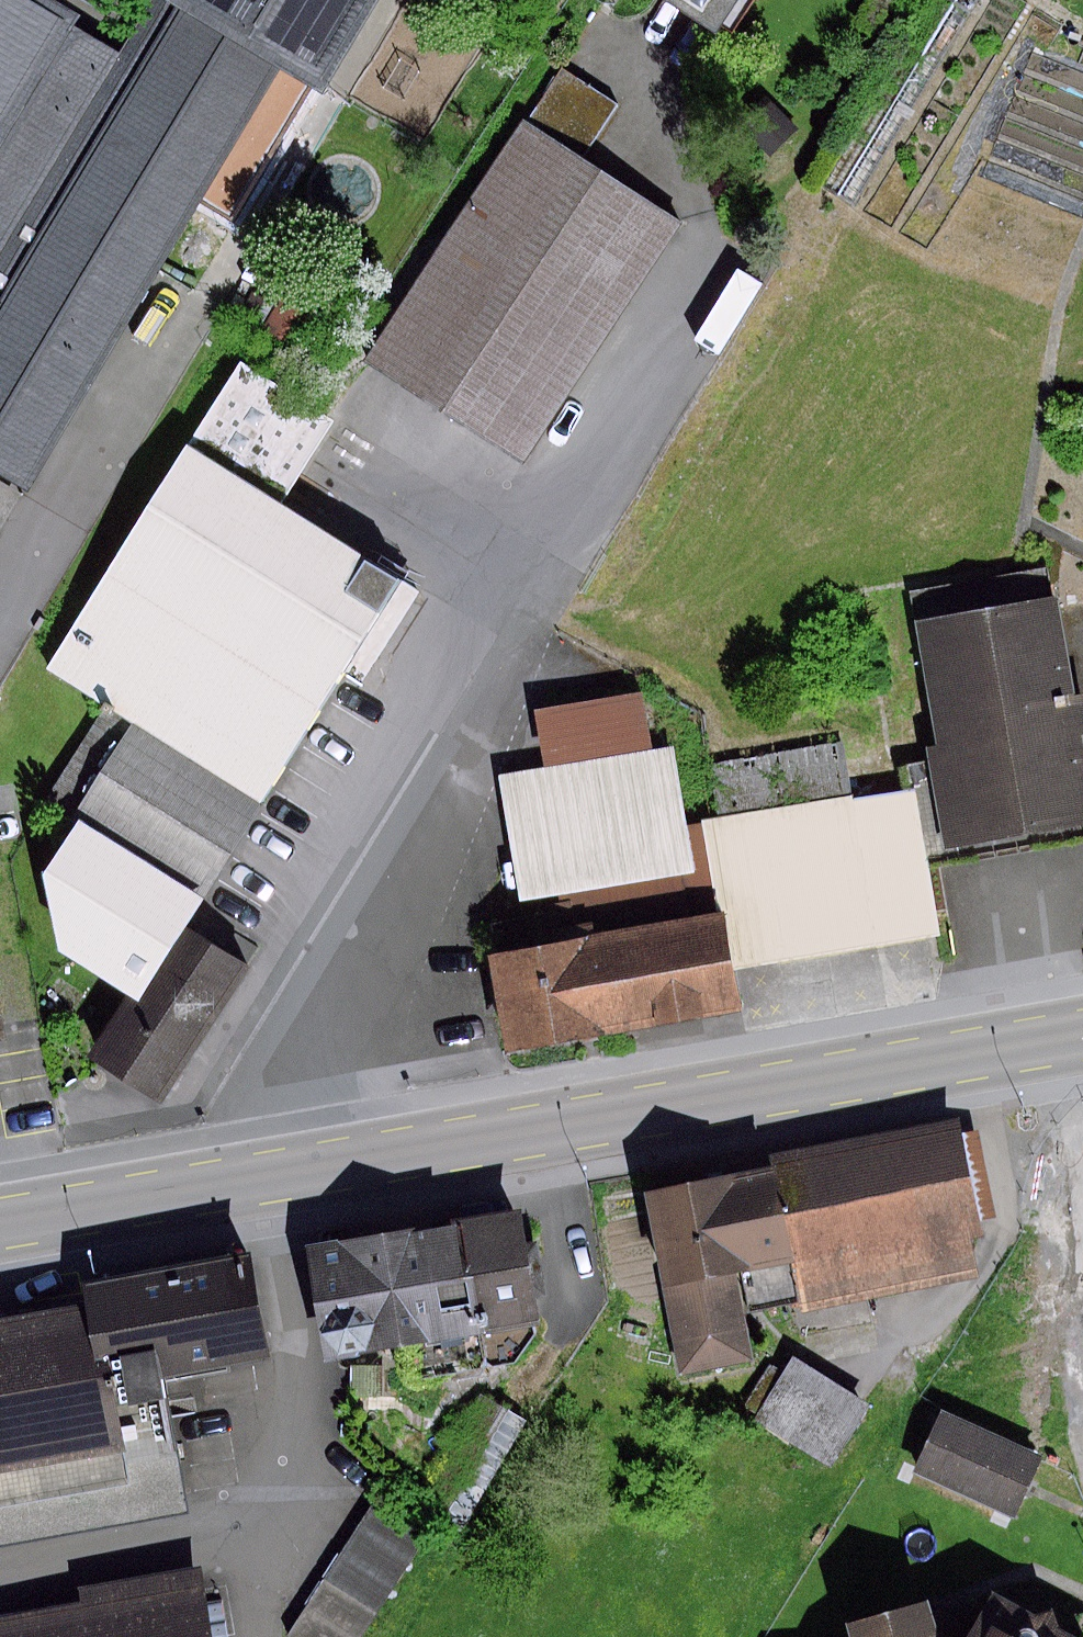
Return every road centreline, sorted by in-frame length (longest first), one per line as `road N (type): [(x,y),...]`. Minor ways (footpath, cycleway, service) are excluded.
road 1 (secondary): [(0,1217),(1082,1031)]

